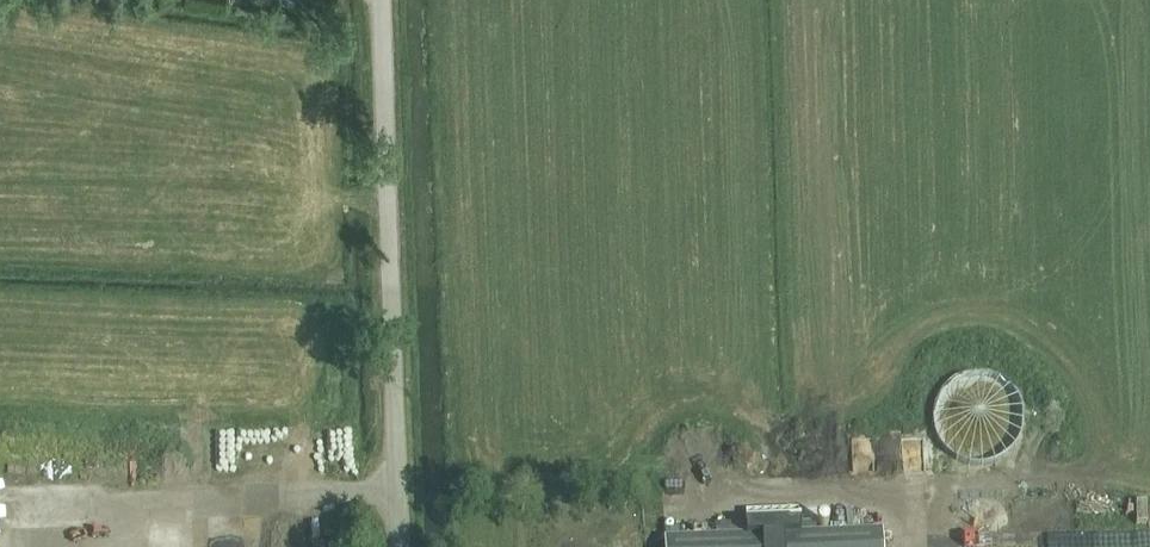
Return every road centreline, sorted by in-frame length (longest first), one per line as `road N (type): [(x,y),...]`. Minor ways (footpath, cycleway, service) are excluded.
road 1 (unclassified): [(399,546),(381,0)]

